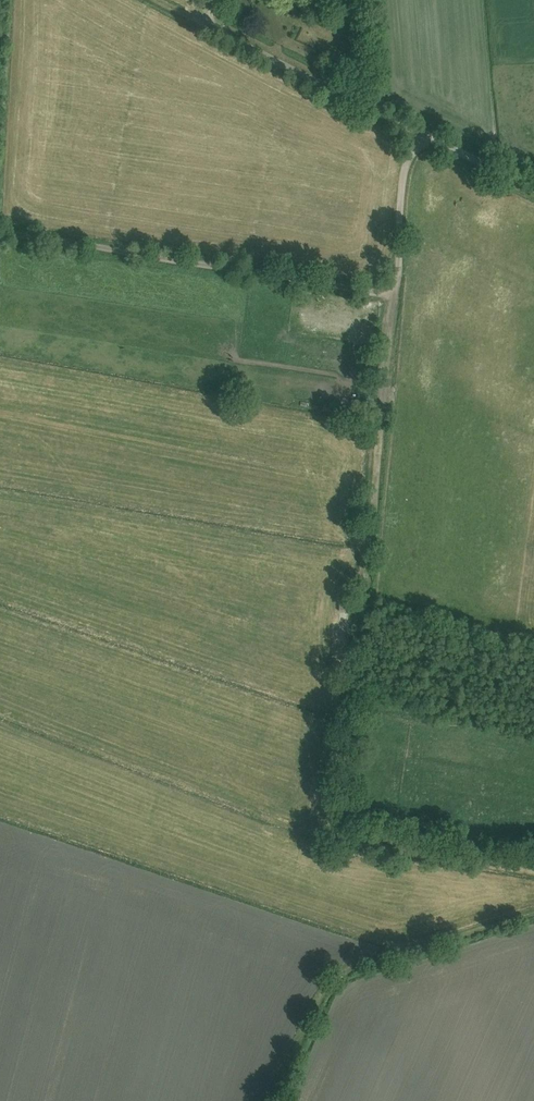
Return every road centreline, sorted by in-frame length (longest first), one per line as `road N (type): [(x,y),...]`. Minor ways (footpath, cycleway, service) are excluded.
road 1 (track): [(533,869),(358,843),(342,824),(390,290),(0,229)]
road 2 (unclassified): [(533,187),(196,15)]
road 3 (track): [(279,1100),(333,979),(533,914)]
road 4 (track): [(428,137),(407,166),(390,290)]

